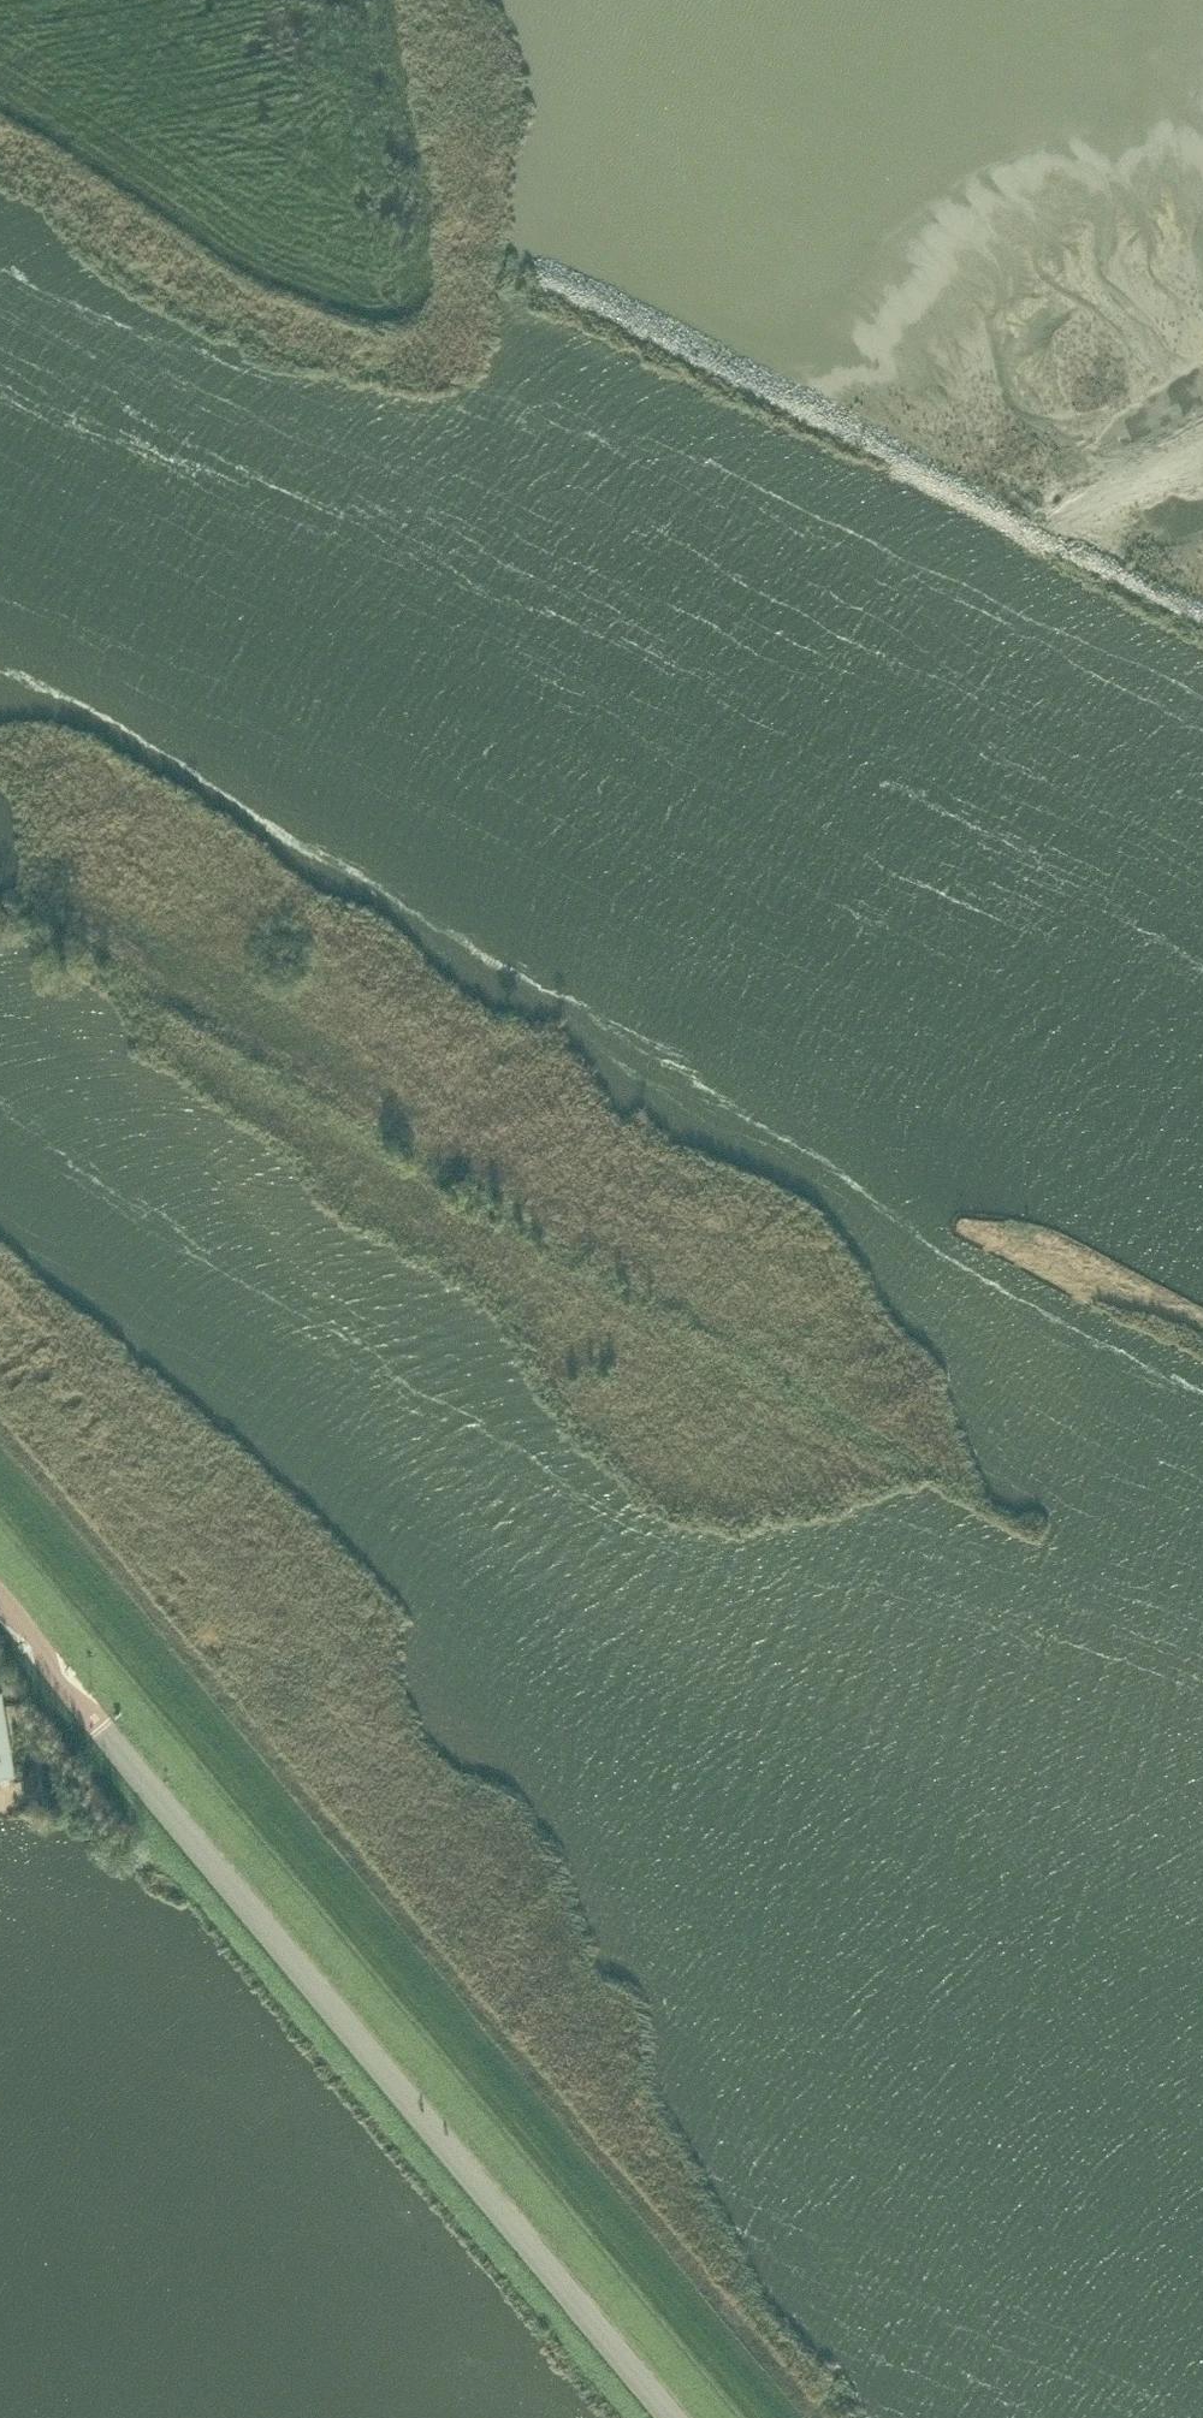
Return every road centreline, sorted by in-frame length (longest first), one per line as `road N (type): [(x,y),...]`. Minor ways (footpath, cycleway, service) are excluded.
road 1 (tertiary): [(672,2417),(0,1610)]

